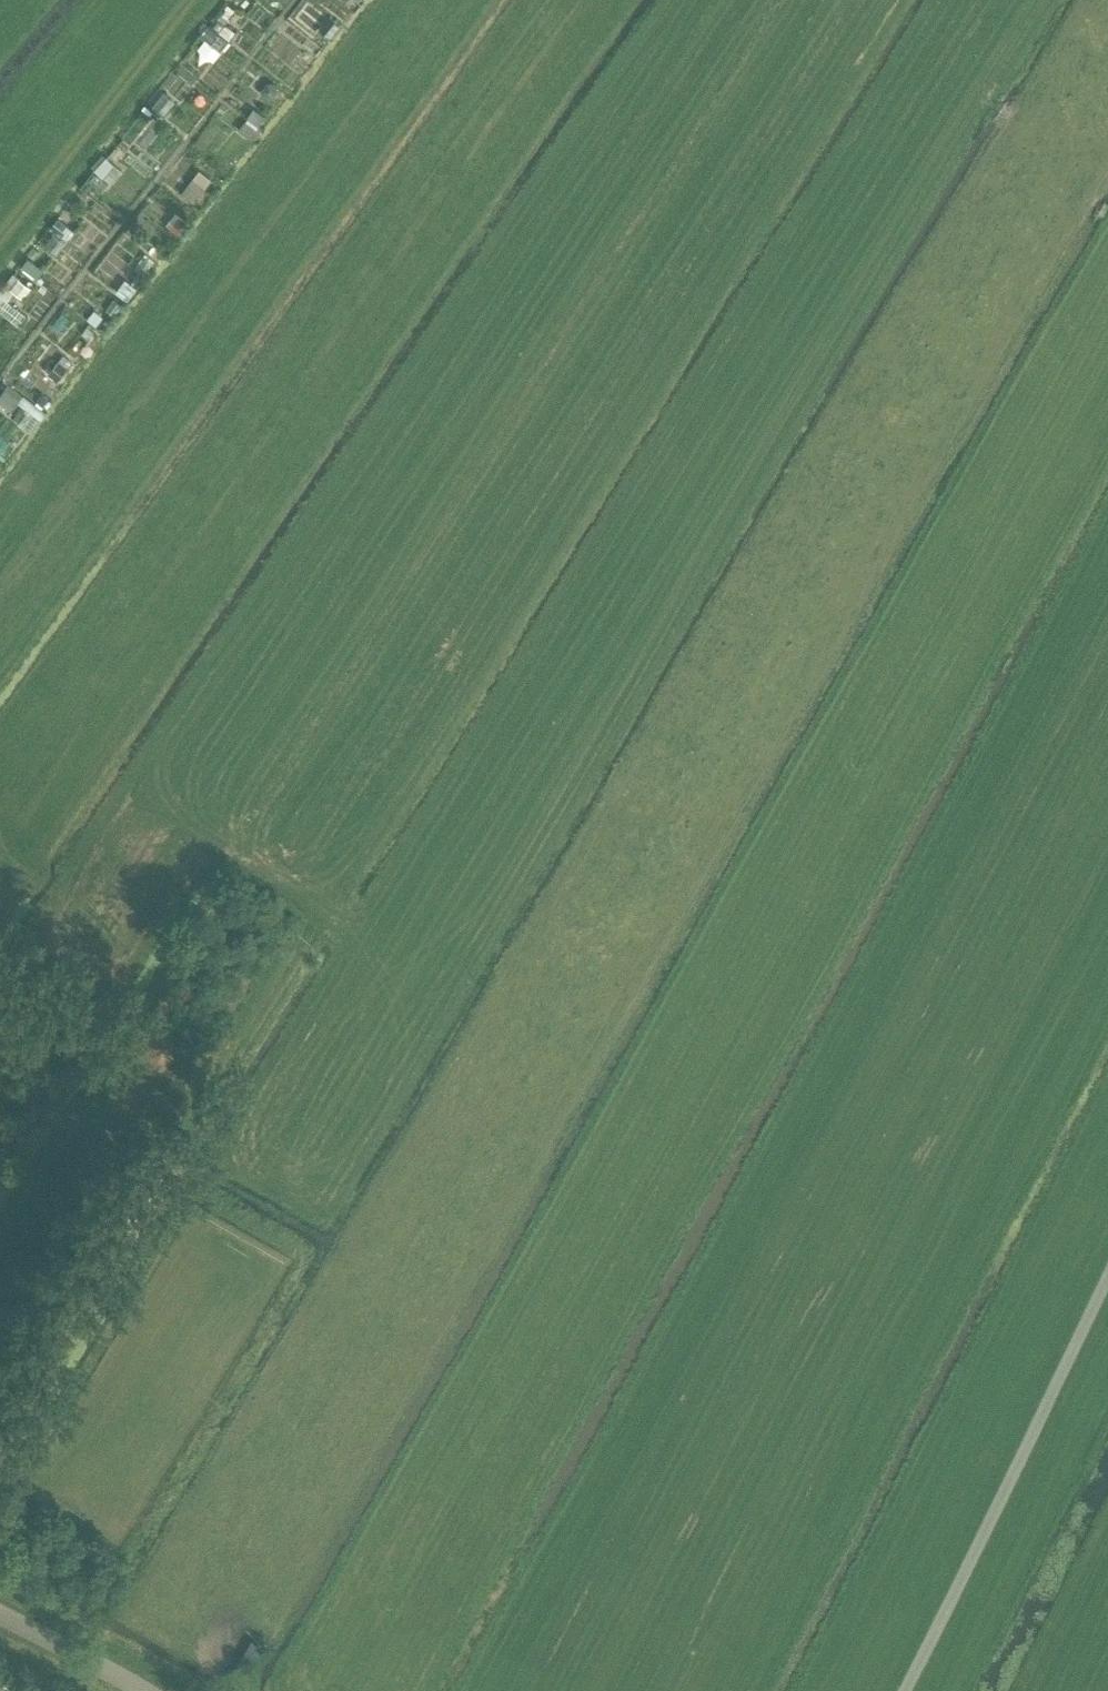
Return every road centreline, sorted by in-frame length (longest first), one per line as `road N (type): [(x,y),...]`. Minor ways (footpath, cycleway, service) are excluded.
road 1 (track): [(0,1433),(309,940)]
road 2 (unclassified): [(132,1690),(0,1620)]

